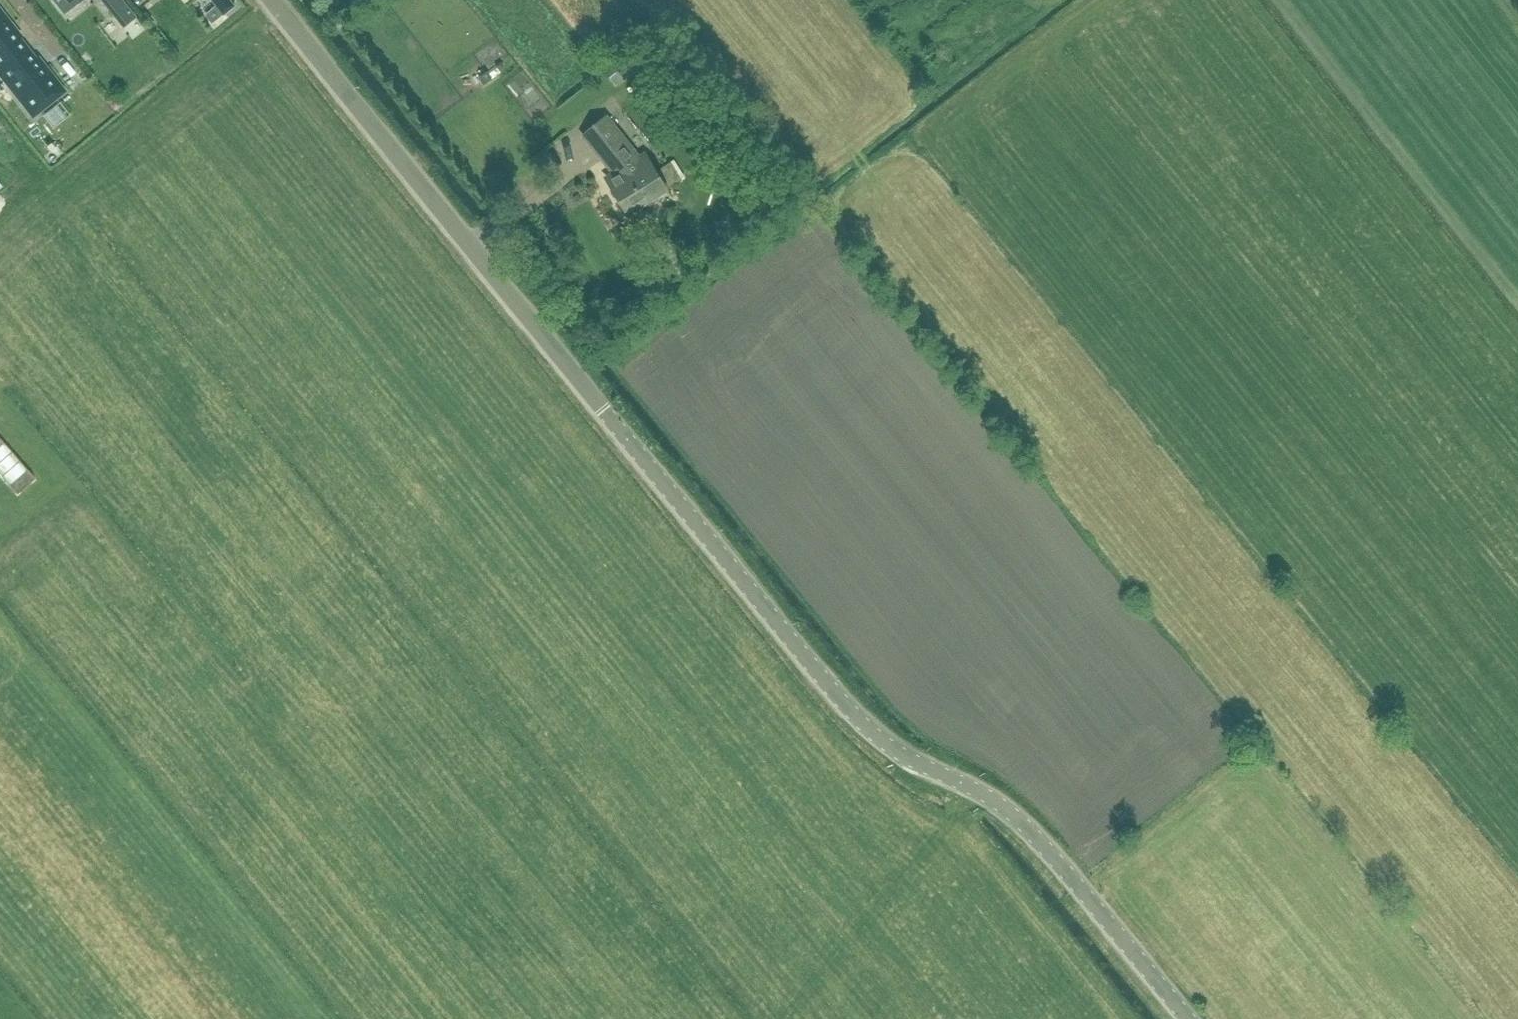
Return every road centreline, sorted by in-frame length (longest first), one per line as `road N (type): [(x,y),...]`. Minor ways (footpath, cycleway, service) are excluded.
road 1 (unclassified): [(1190,1018),(1022,818),(863,726),(272,0)]

